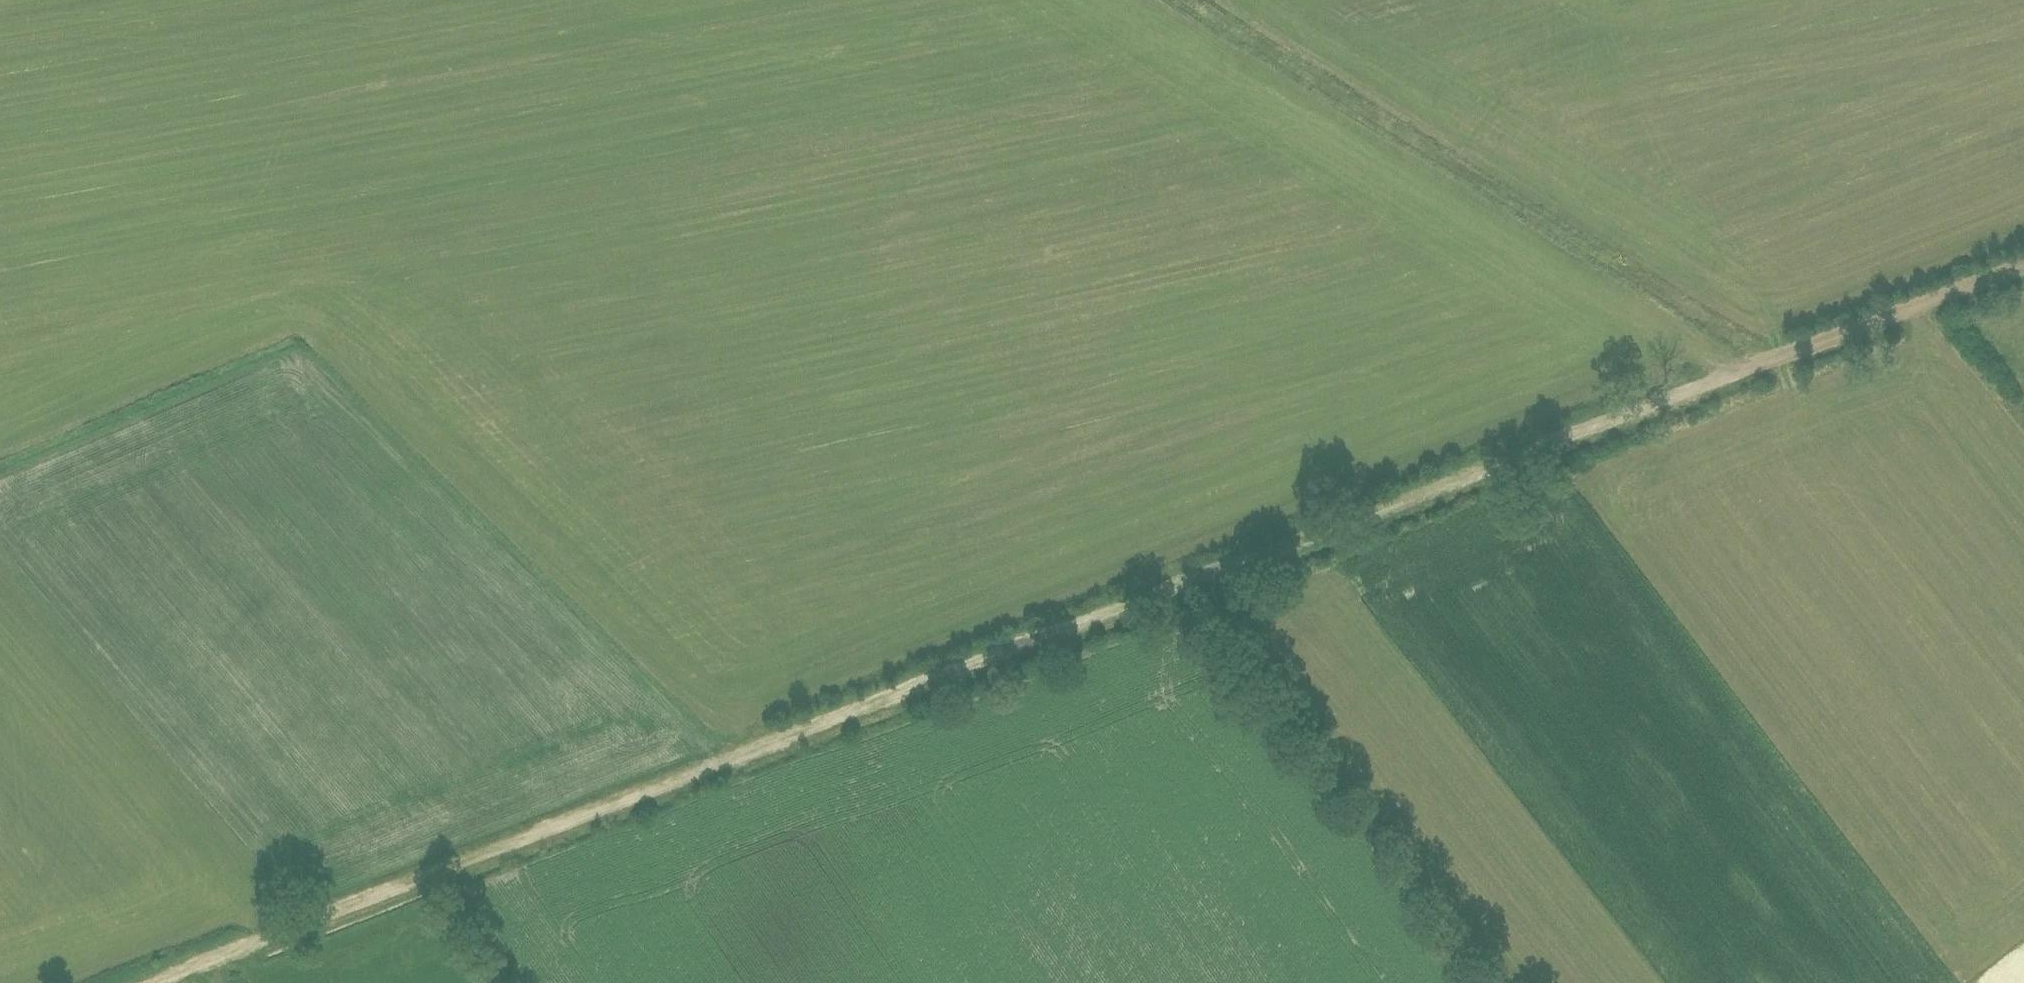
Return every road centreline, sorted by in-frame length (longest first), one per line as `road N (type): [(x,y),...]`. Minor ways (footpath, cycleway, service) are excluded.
road 1 (track): [(1761,363),(157,982)]
road 2 (track): [(1761,363),(1717,328),(1186,0)]
road 3 (track): [(2023,262),(1761,363)]

